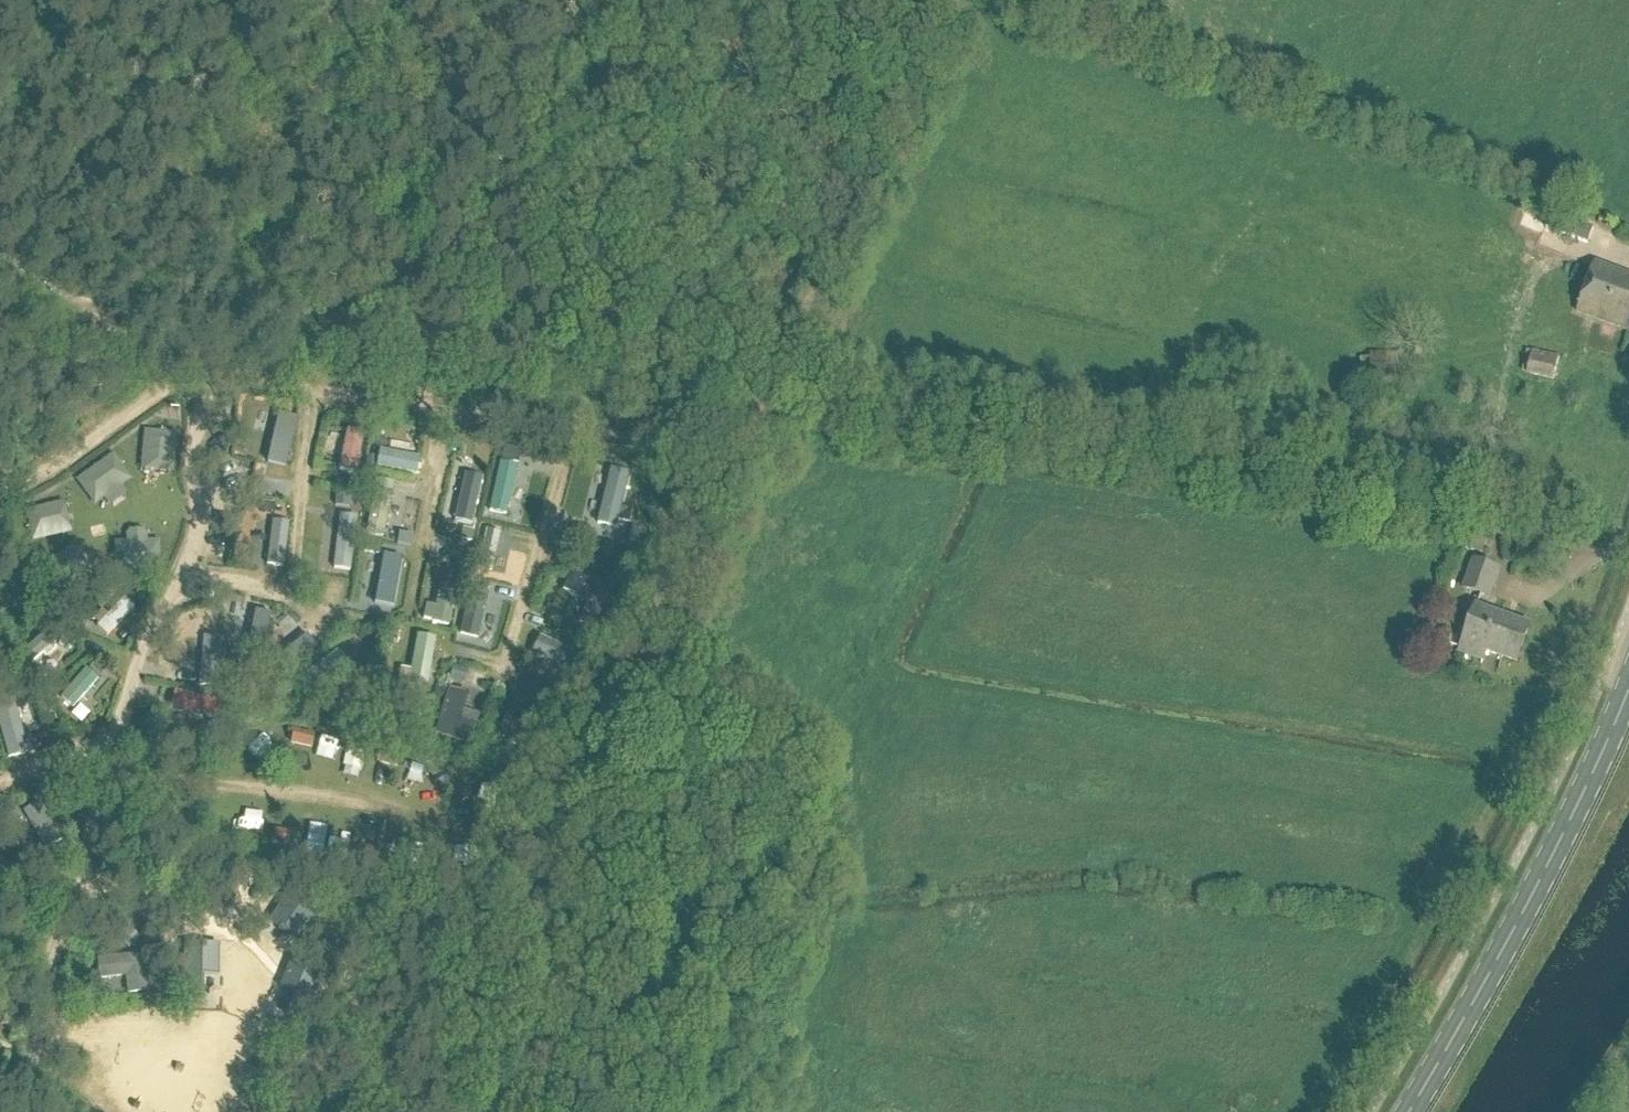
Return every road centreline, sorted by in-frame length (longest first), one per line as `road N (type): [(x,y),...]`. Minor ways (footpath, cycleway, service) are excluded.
road 1 (track): [(770,396),(1570,544)]
road 2 (track): [(0,349),(102,355),(722,453)]
road 3 (track): [(722,453),(537,899),(502,1111)]
road 4 (track): [(733,437),(770,396),(955,0)]
road 5 (primary): [(1408,1111),(1522,914),(1628,689)]

